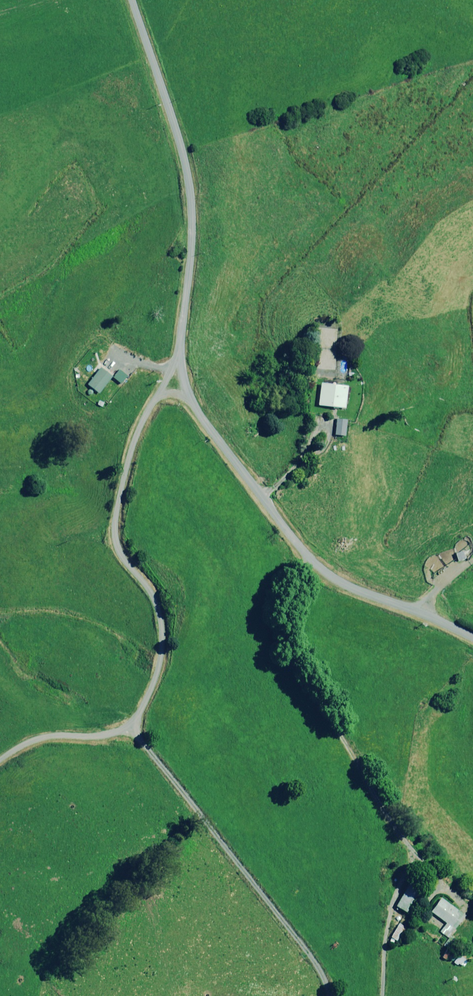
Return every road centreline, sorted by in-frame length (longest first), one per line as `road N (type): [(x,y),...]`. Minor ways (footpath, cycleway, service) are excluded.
road 1 (unclassified): [(0,751),(48,720),(124,717),(165,664),(148,584),(113,540),(114,504),(141,415),(170,367)]
road 2 (residential): [(472,640),(319,566),(170,367)]
road 3 (unclassified): [(170,367),(188,205),(183,145),(134,0)]

